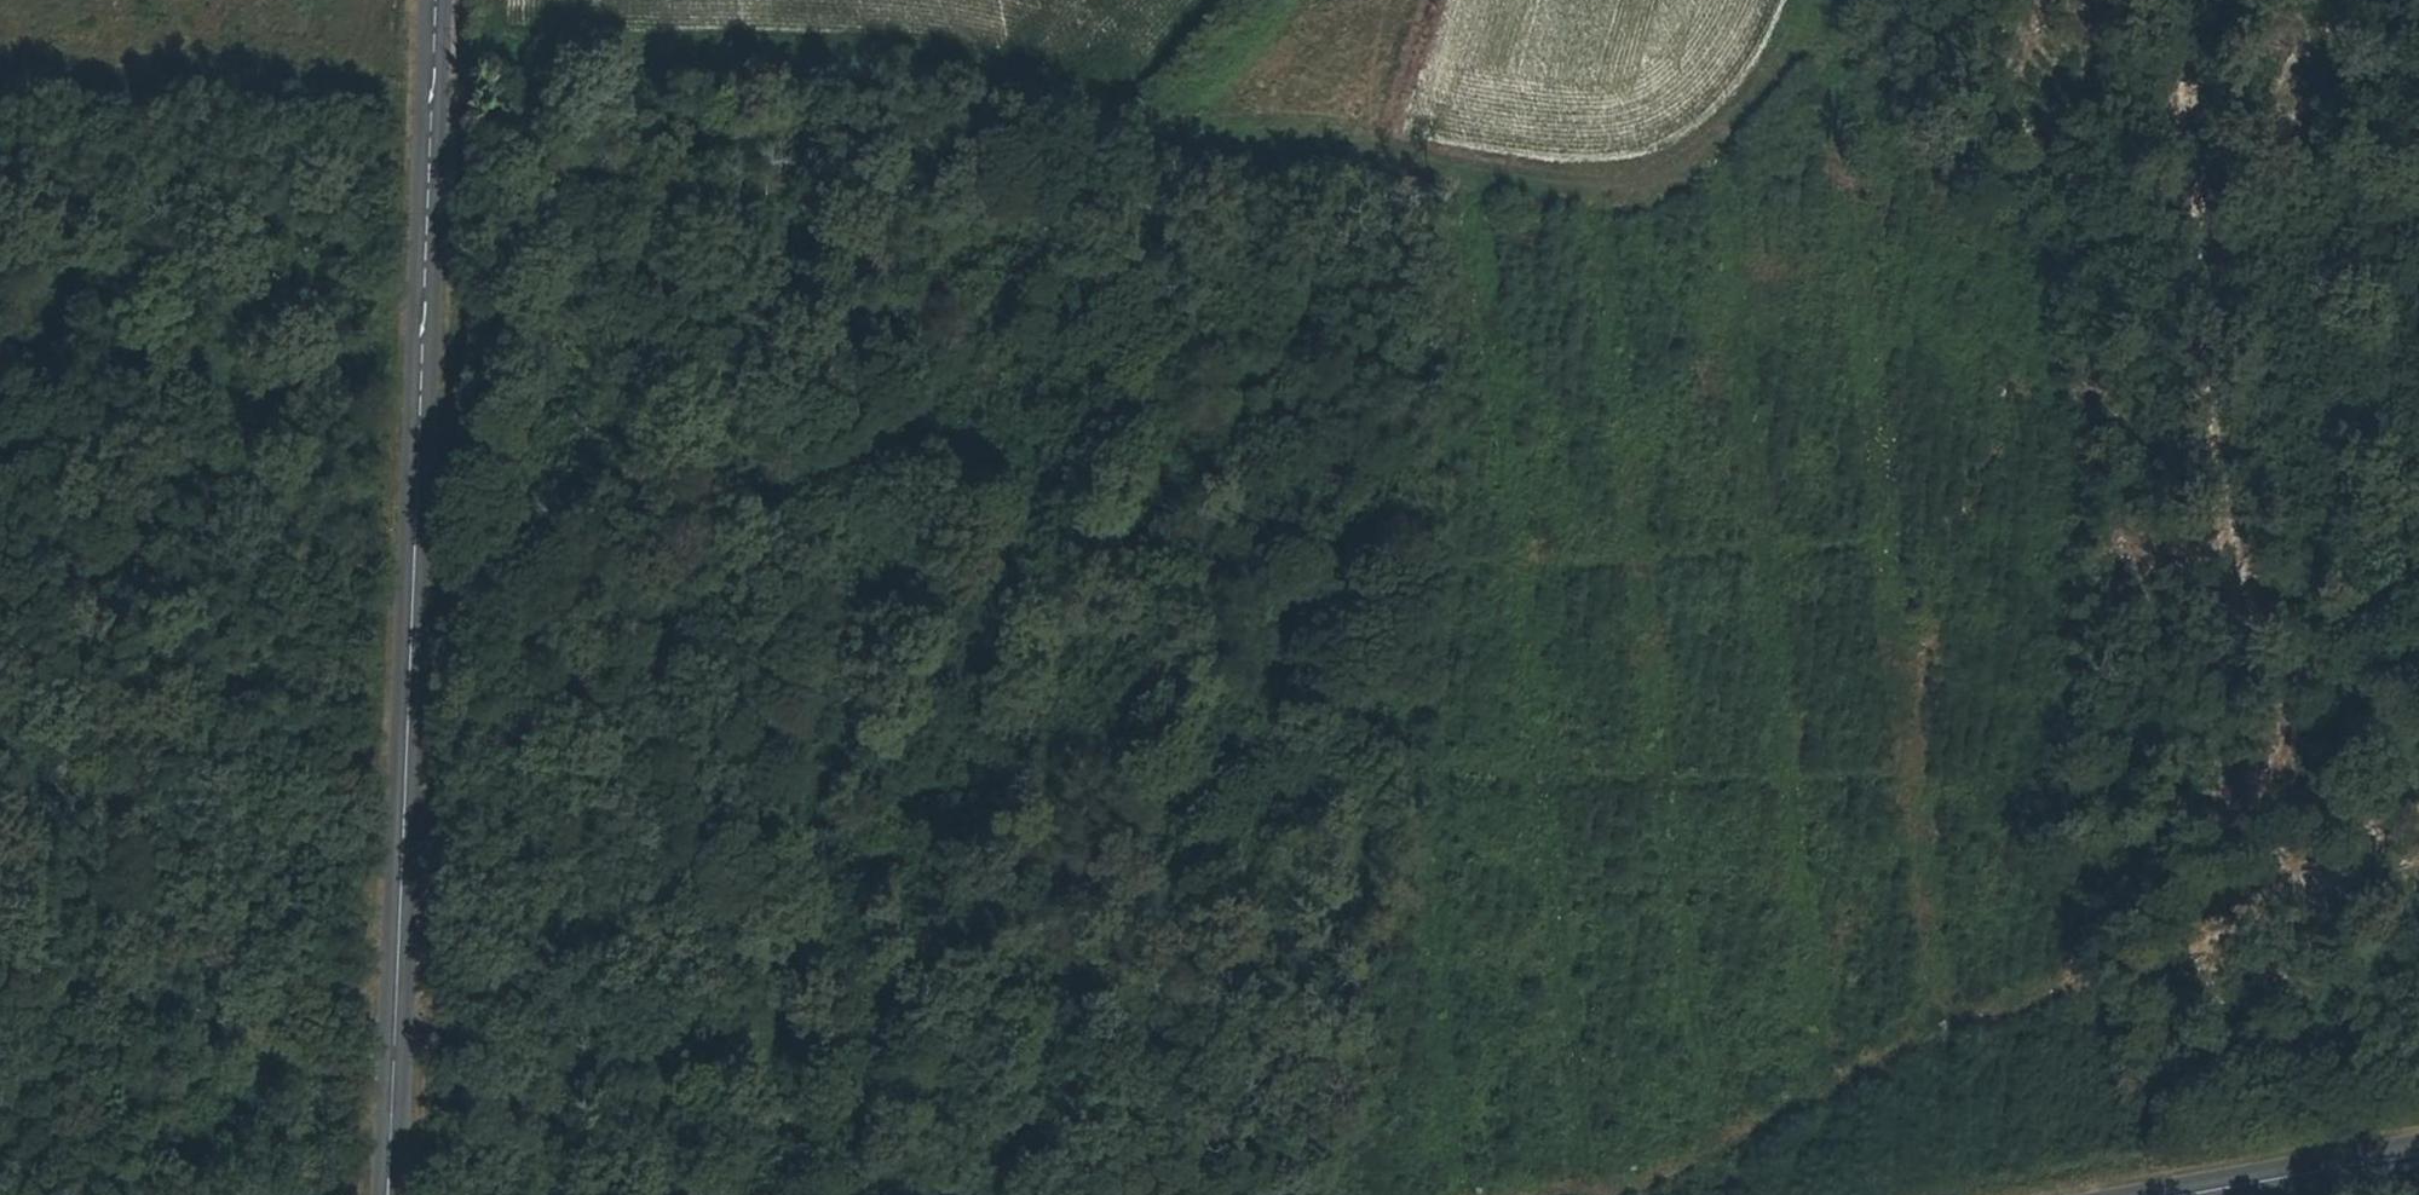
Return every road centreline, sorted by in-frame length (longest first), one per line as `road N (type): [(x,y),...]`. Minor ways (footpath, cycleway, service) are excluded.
road 1 (secondary): [(388,1194),(435,0)]
road 2 (secondary): [(2168,1194),(2418,1148)]

